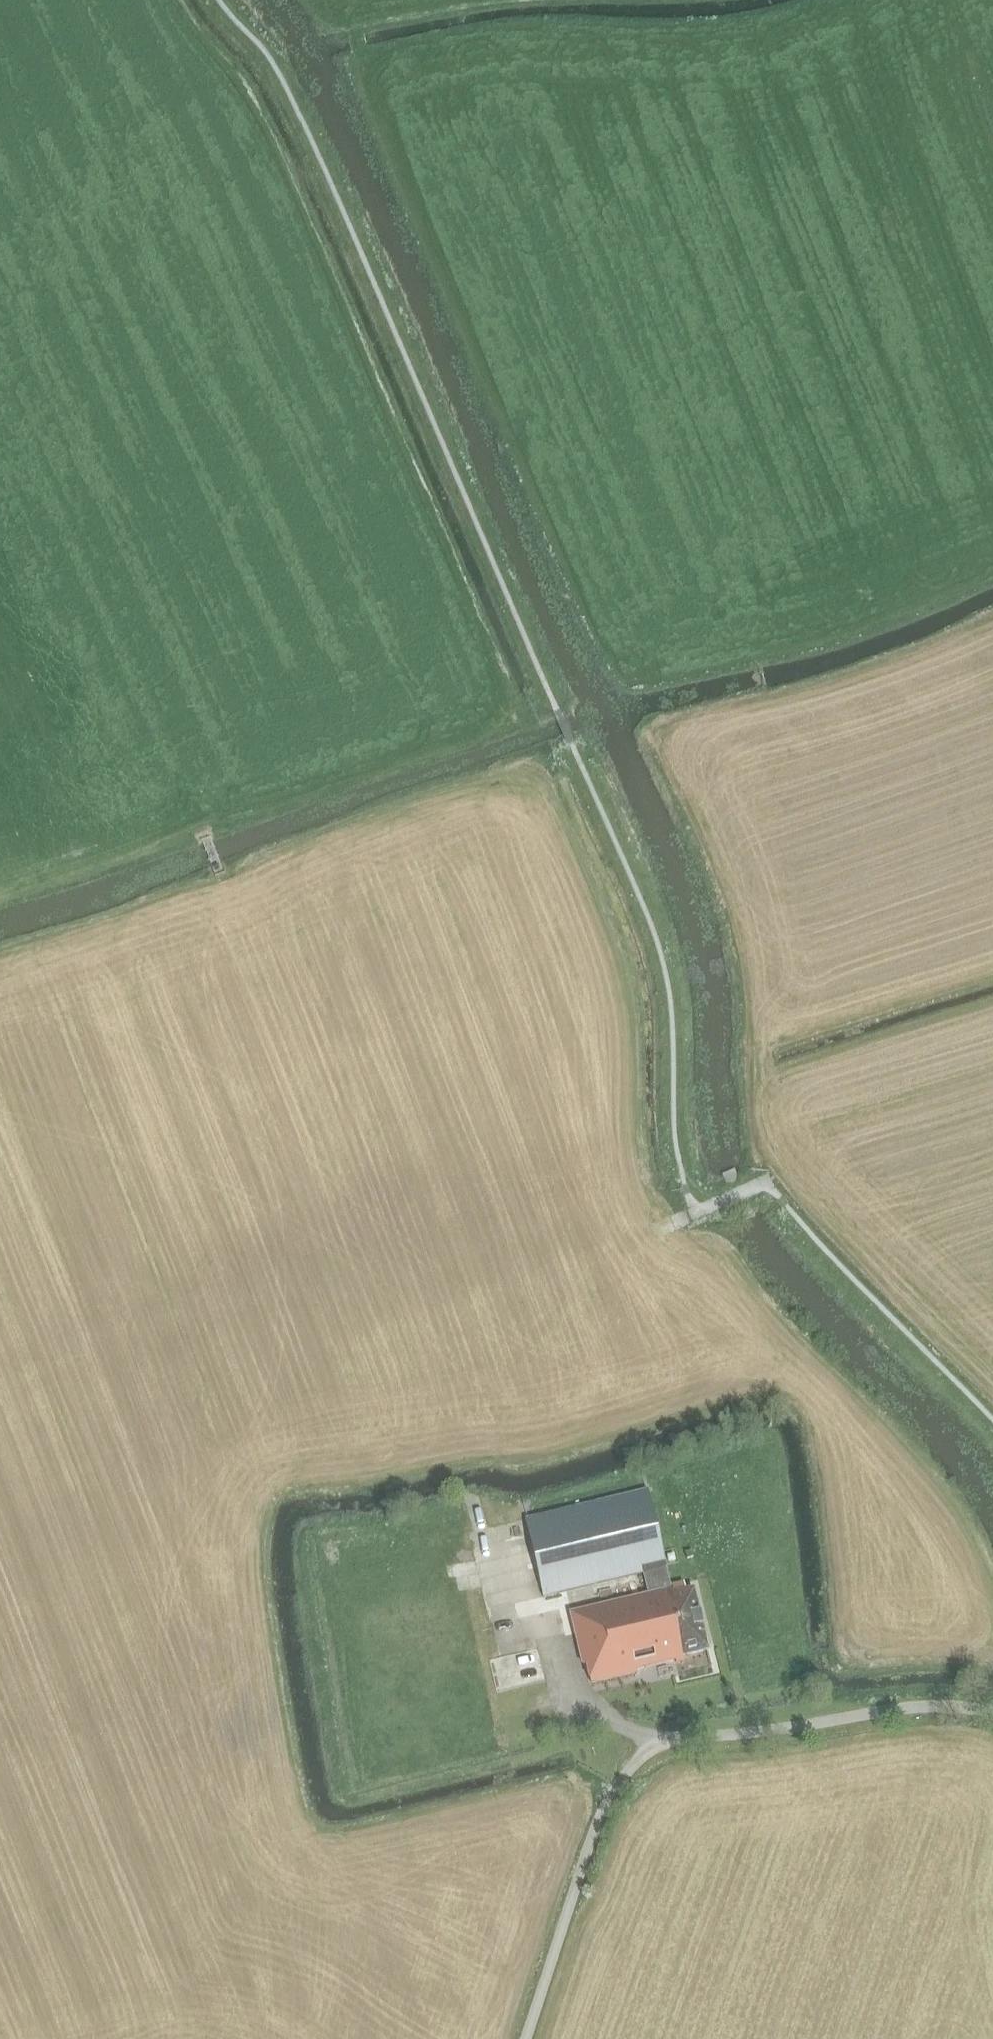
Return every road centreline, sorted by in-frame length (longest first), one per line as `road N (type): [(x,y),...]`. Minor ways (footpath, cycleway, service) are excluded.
road 1 (unclassified): [(524,2038),(602,1812),(627,1771),(654,1747),(900,1709),(992,1712)]

